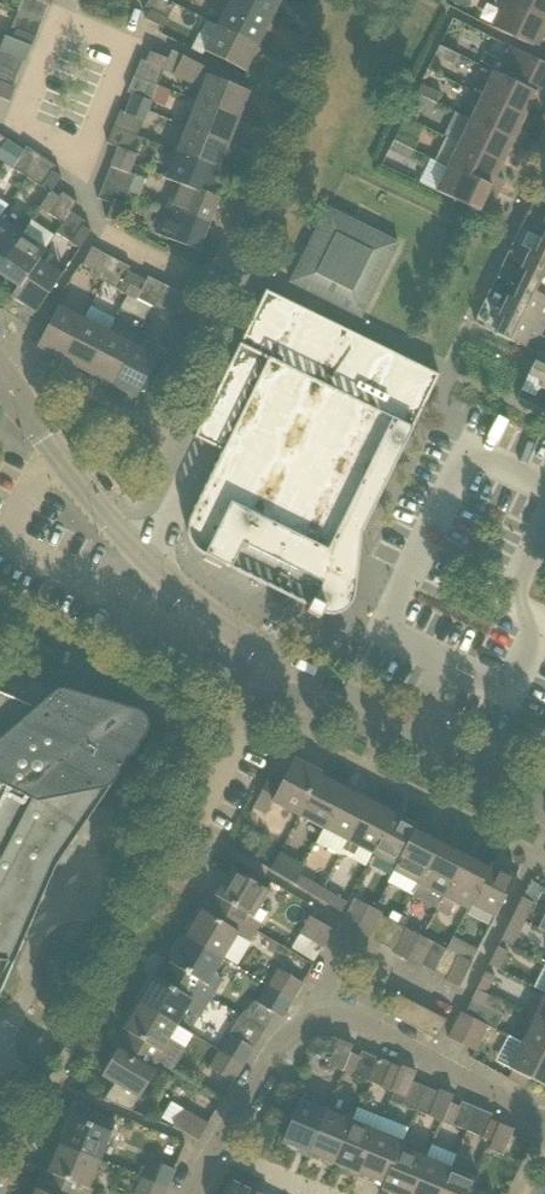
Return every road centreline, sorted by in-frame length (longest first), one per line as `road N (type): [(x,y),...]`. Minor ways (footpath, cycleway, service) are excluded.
road 1 (residential): [(544,808),(278,667),(188,607),(93,513),(0,381)]
road 2 (residential): [(192,1193),(314,999),(544,1124)]

